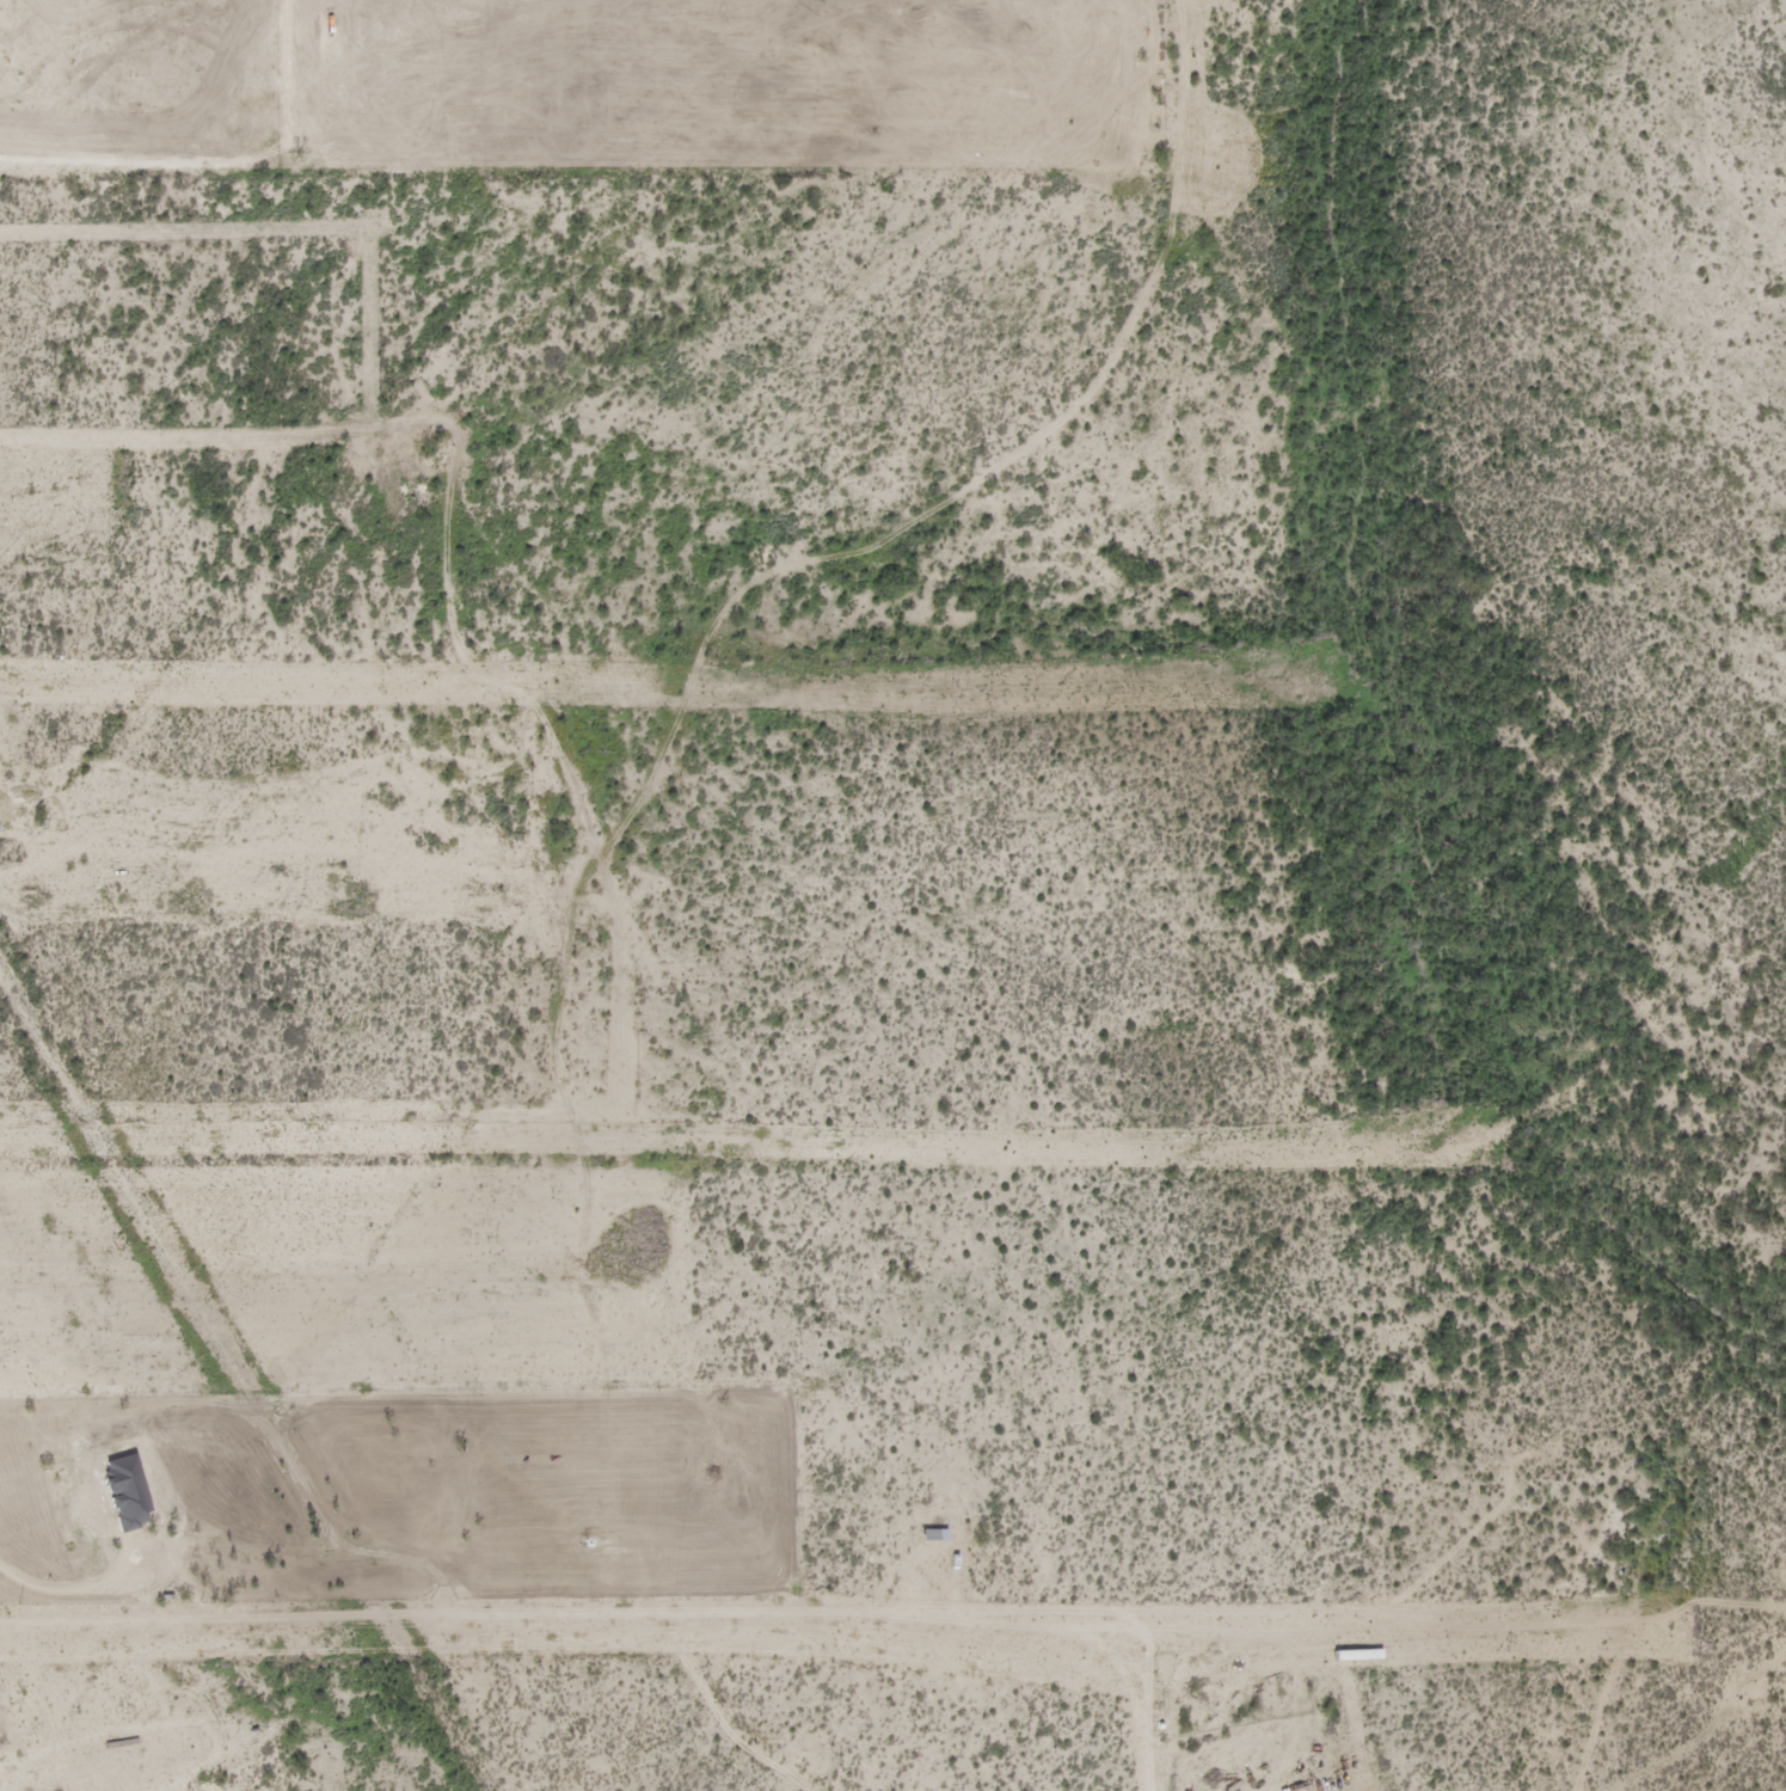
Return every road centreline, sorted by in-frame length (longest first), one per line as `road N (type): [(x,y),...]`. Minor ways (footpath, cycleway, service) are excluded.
road 1 (track): [(816,1790),(708,1675),(625,1525),(613,1447),(612,1343),(594,1283),(590,1124),(557,1051),(564,988),(595,882),(700,704),(732,620),(771,569),(880,547),(1018,460),(1112,362),(1147,302),(1179,217),(1195,127),(1194,0)]
road 2 (track): [(603,866),(428,790),(299,660),(274,566),(203,490),(108,266),(90,167),(85,0)]
road 3 (track): [(475,1790),(308,1410),(22,1351),(0,1356)]

